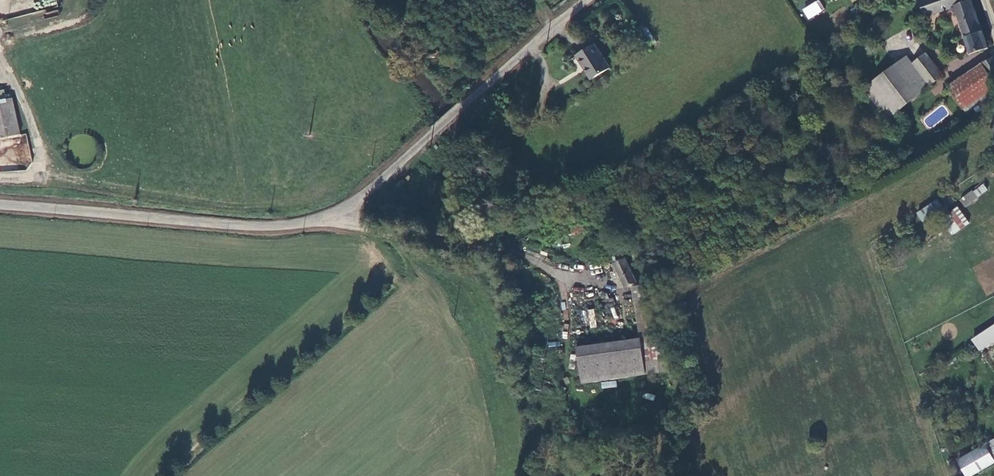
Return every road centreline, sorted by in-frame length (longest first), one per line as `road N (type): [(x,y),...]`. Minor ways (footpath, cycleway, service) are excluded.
road 1 (unclassified): [(336,217),(260,225),(0,209)]
road 2 (unclassified): [(587,0),(336,217)]
road 3 (unclassified): [(336,217),(511,250),(564,280)]

